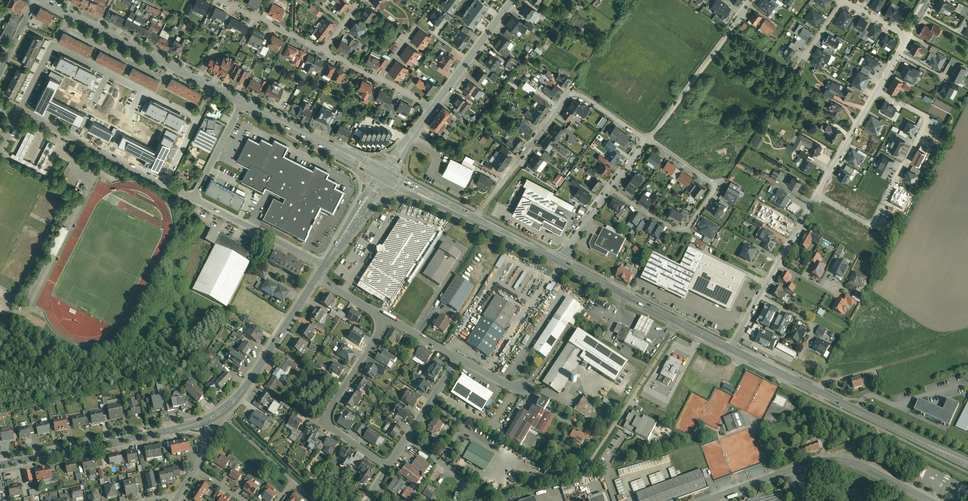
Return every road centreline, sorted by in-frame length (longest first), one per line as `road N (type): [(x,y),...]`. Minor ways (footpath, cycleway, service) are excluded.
road 1 (residential): [(476,217),(573,86),(646,140)]
road 2 (residential): [(877,91),(928,118),(872,224),(817,194)]
road 3 (tertiary): [(44,0),(243,102)]
road 4 (residential): [(646,140),(714,185),(690,226),(675,229),(610,189)]
road 5 (secondary): [(731,348),(921,441)]
road 6 (secondary): [(0,464),(206,420)]
road 7 (residential): [(388,318),(327,418),(388,466)]
road 8 (secondary): [(206,420),(243,391),(317,277)]
road 9 (residential): [(165,183),(20,110)]
road 10 (residential): [(197,117),(52,45)]
road 11 (residential): [(323,266),(194,198)]
road 12 (residential): [(795,468),(840,461),(926,500)]
road 13 (residential): [(646,140),(728,32)]
road 14 (tertiary): [(513,0),(433,108)]
road 15 (secondary): [(560,262),(680,322)]
road 16 (tertiary): [(382,168),(261,111)]
road 17 (tertiary): [(261,111),(377,175)]
road 18 (residential): [(388,466),(459,359)]
road 19 (residential): [(323,51),(433,108)]

